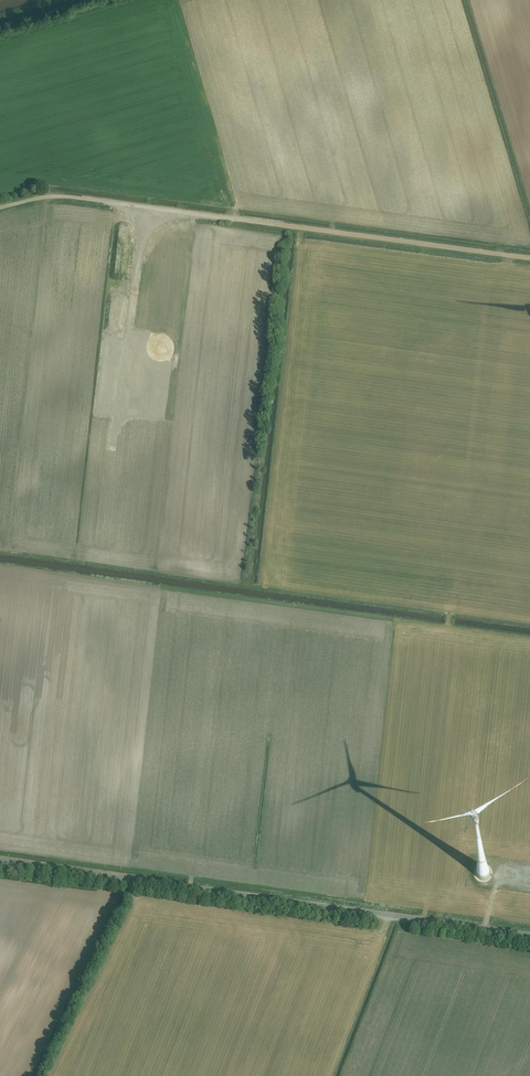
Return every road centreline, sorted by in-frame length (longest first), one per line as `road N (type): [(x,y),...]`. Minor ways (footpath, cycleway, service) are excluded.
road 1 (unclassified): [(0,209),(64,197),(529,259)]
road 2 (unclassified): [(0,861),(529,934)]

